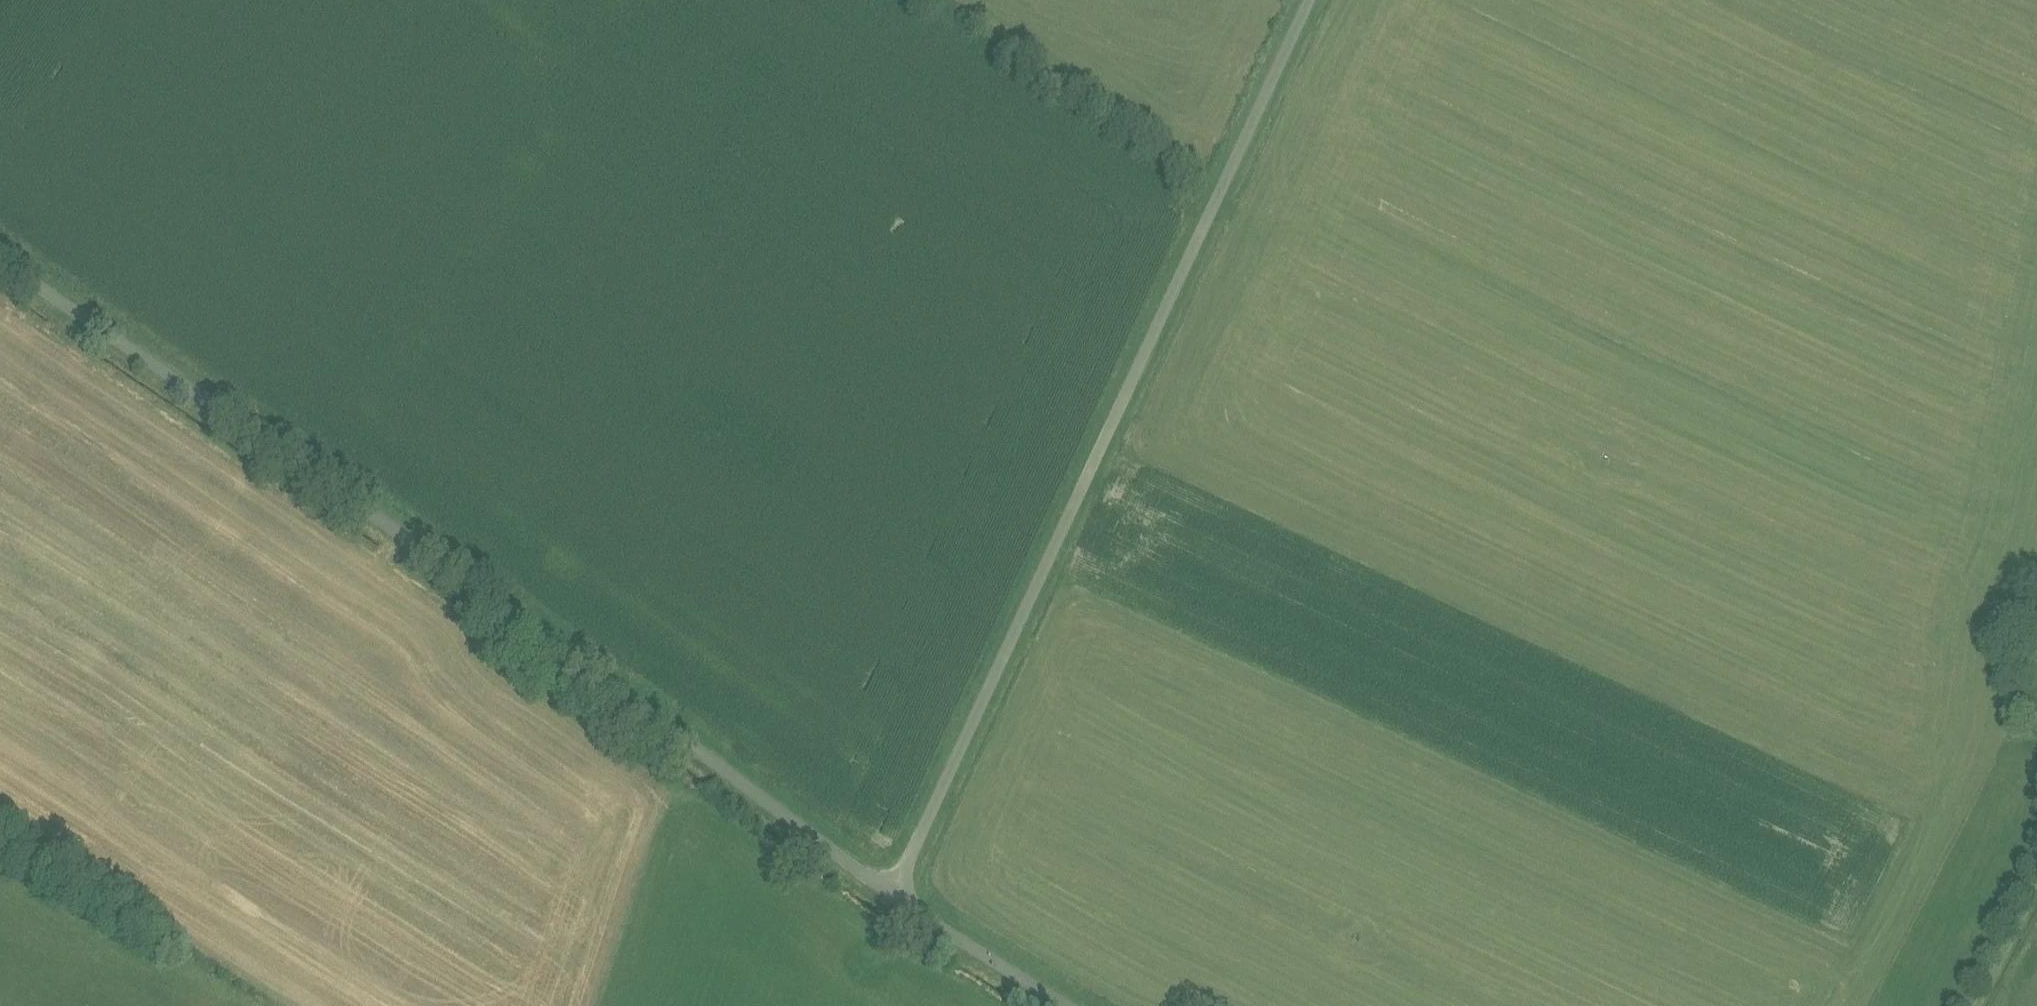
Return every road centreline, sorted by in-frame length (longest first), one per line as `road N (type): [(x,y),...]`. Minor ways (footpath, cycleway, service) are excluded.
road 1 (unclassified): [(894,897),(498,603),(0,257)]
road 2 (unclassified): [(894,897),(1312,0)]
road 3 (unclassified): [(1065,1005),(894,897)]

